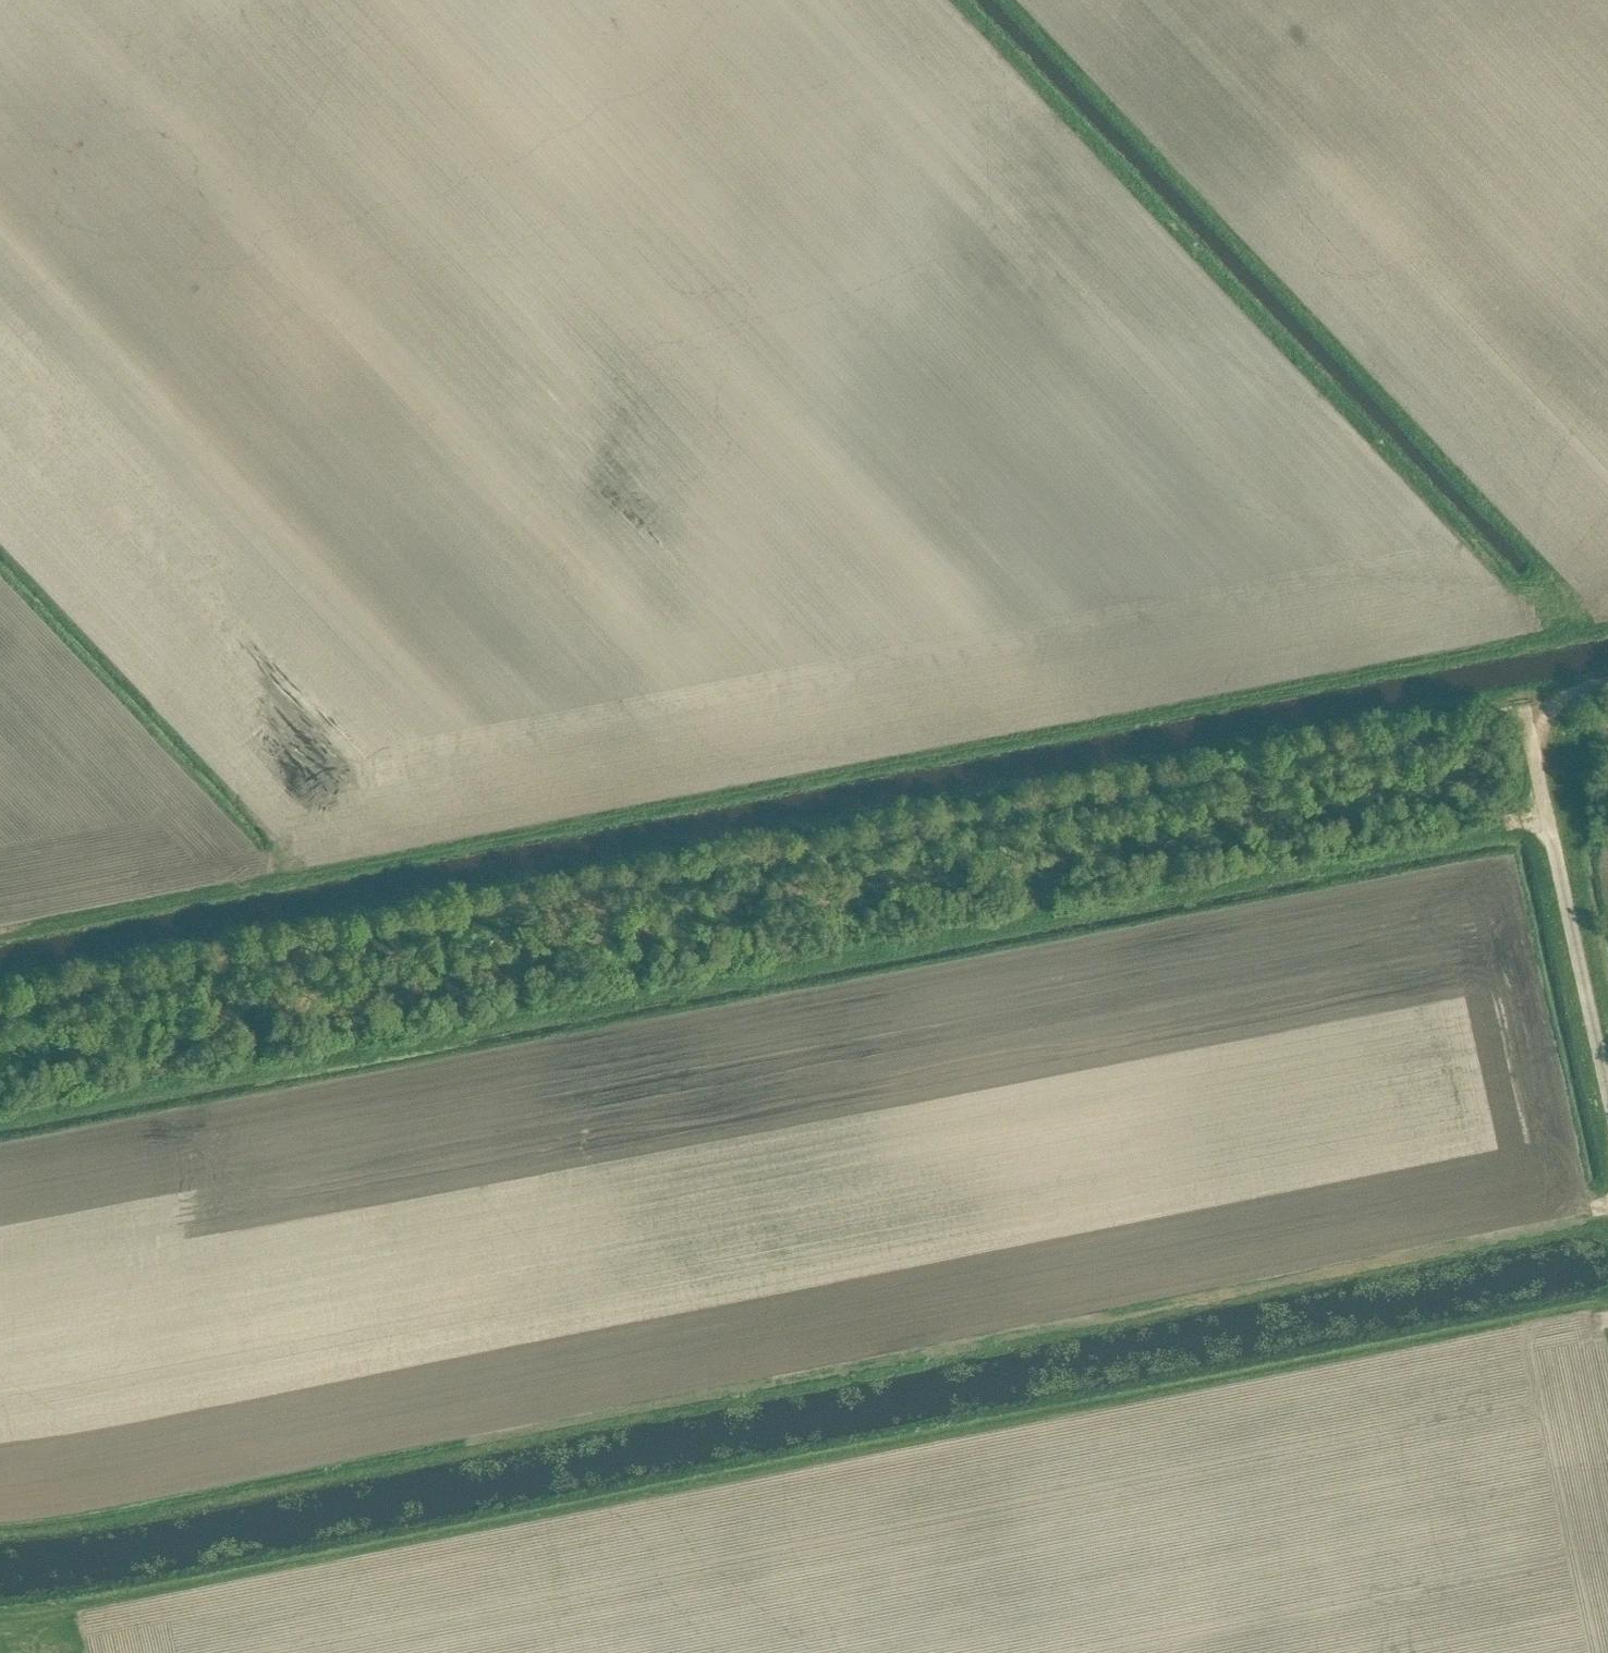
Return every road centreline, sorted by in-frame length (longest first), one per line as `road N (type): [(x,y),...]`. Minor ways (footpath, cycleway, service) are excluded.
road 1 (unclassified): [(1607,1094),(1524,706)]

